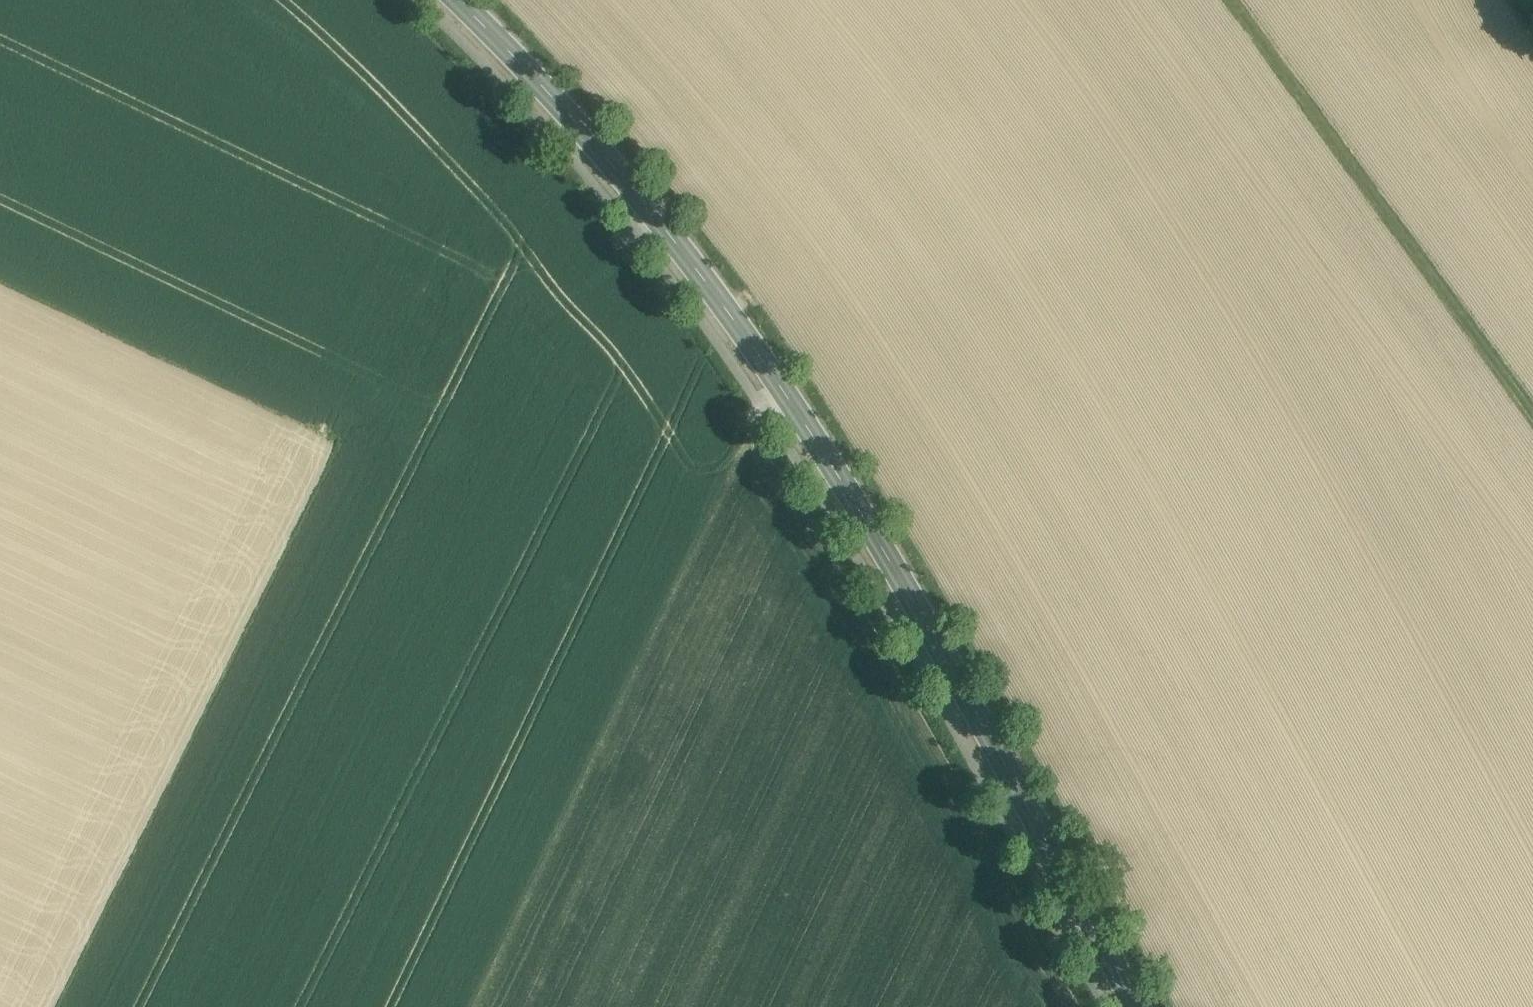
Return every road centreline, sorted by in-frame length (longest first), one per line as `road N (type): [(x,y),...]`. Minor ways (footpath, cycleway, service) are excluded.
road 1 (secondary): [(1138,1006),(933,632),(802,418),(628,181),(457,0)]
road 2 (track): [(1232,0),(1532,413)]

